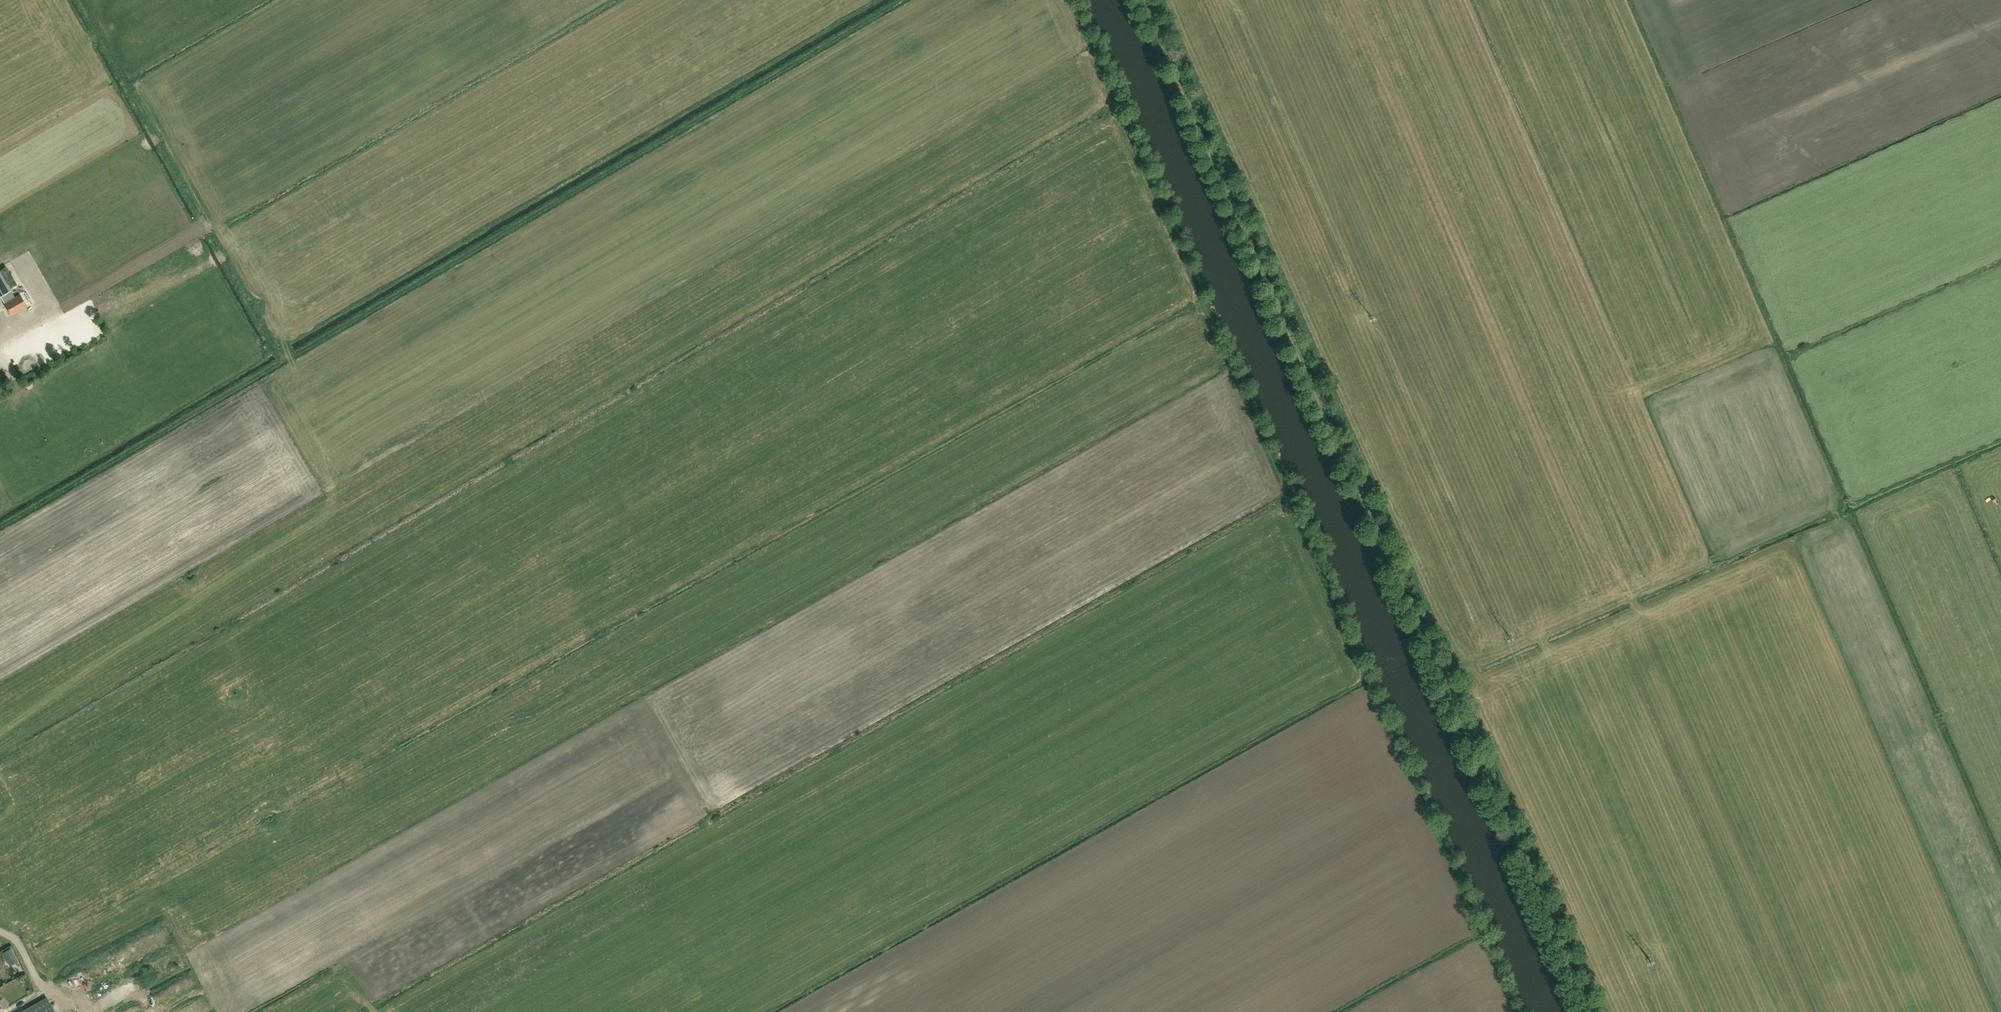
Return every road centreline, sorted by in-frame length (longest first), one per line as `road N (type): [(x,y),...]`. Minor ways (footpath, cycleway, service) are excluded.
road 1 (track): [(1152,0),(1594,1011)]

